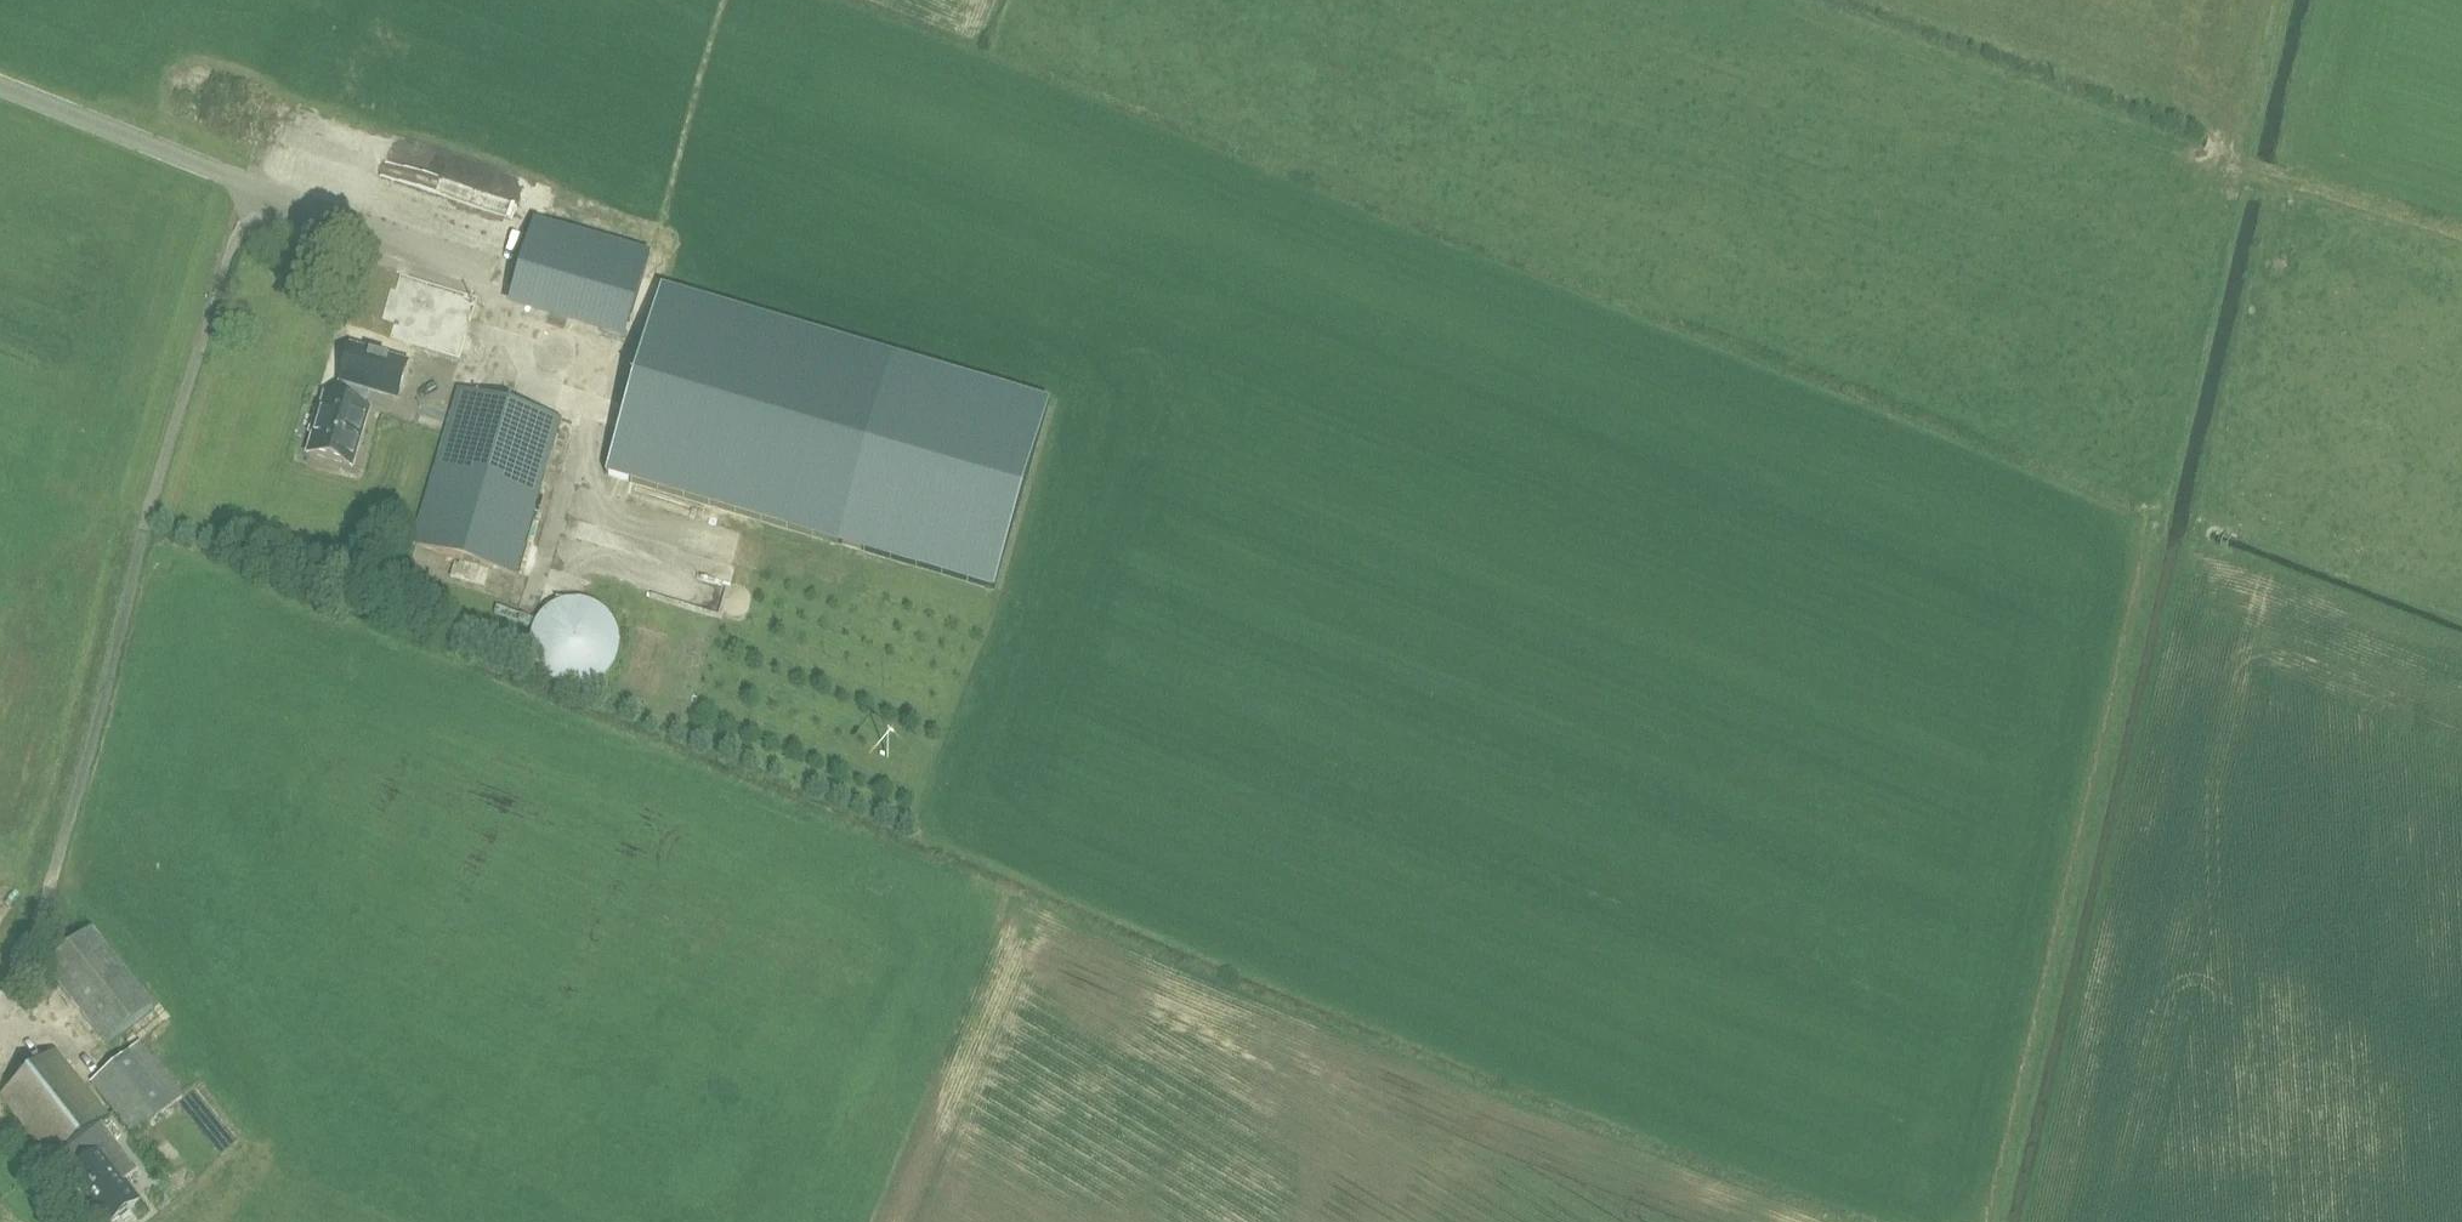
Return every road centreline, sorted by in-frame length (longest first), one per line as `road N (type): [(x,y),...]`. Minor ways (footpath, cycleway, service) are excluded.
road 1 (track): [(8,992),(37,921),(143,526),(229,249),(270,191)]

